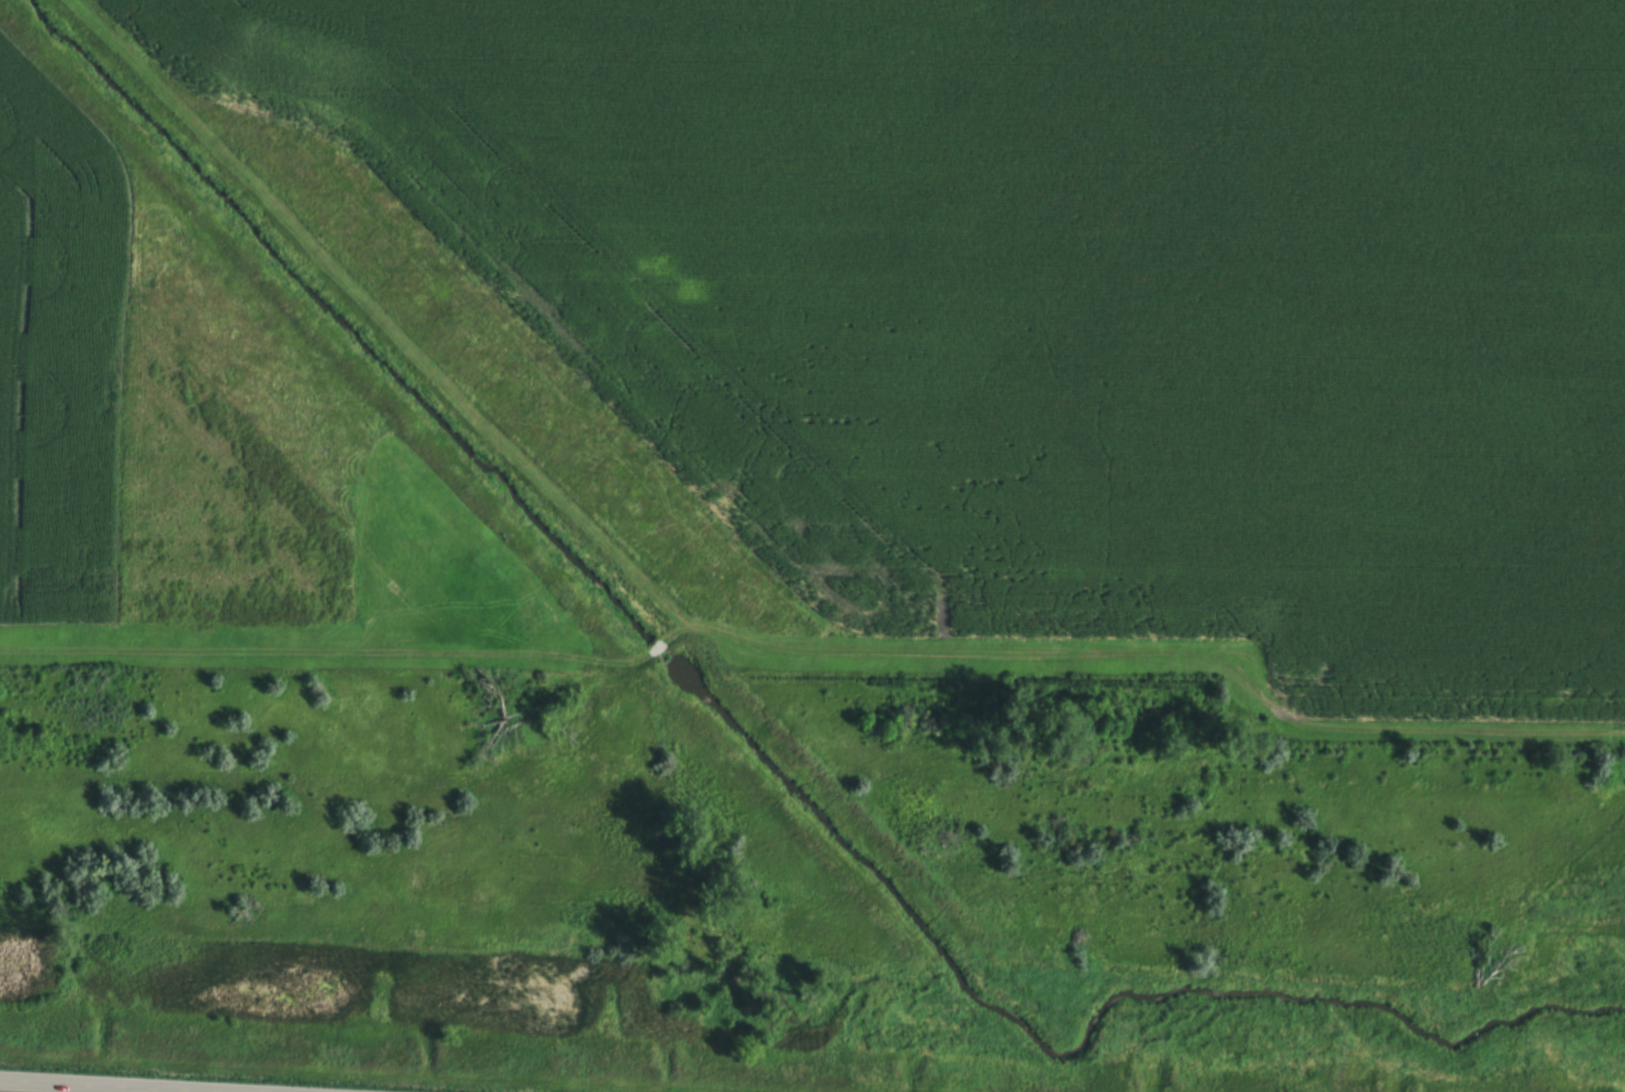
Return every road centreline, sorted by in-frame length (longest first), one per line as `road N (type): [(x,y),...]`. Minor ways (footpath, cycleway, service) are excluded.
road 1 (residential): [(243,1091),(0,1079)]

